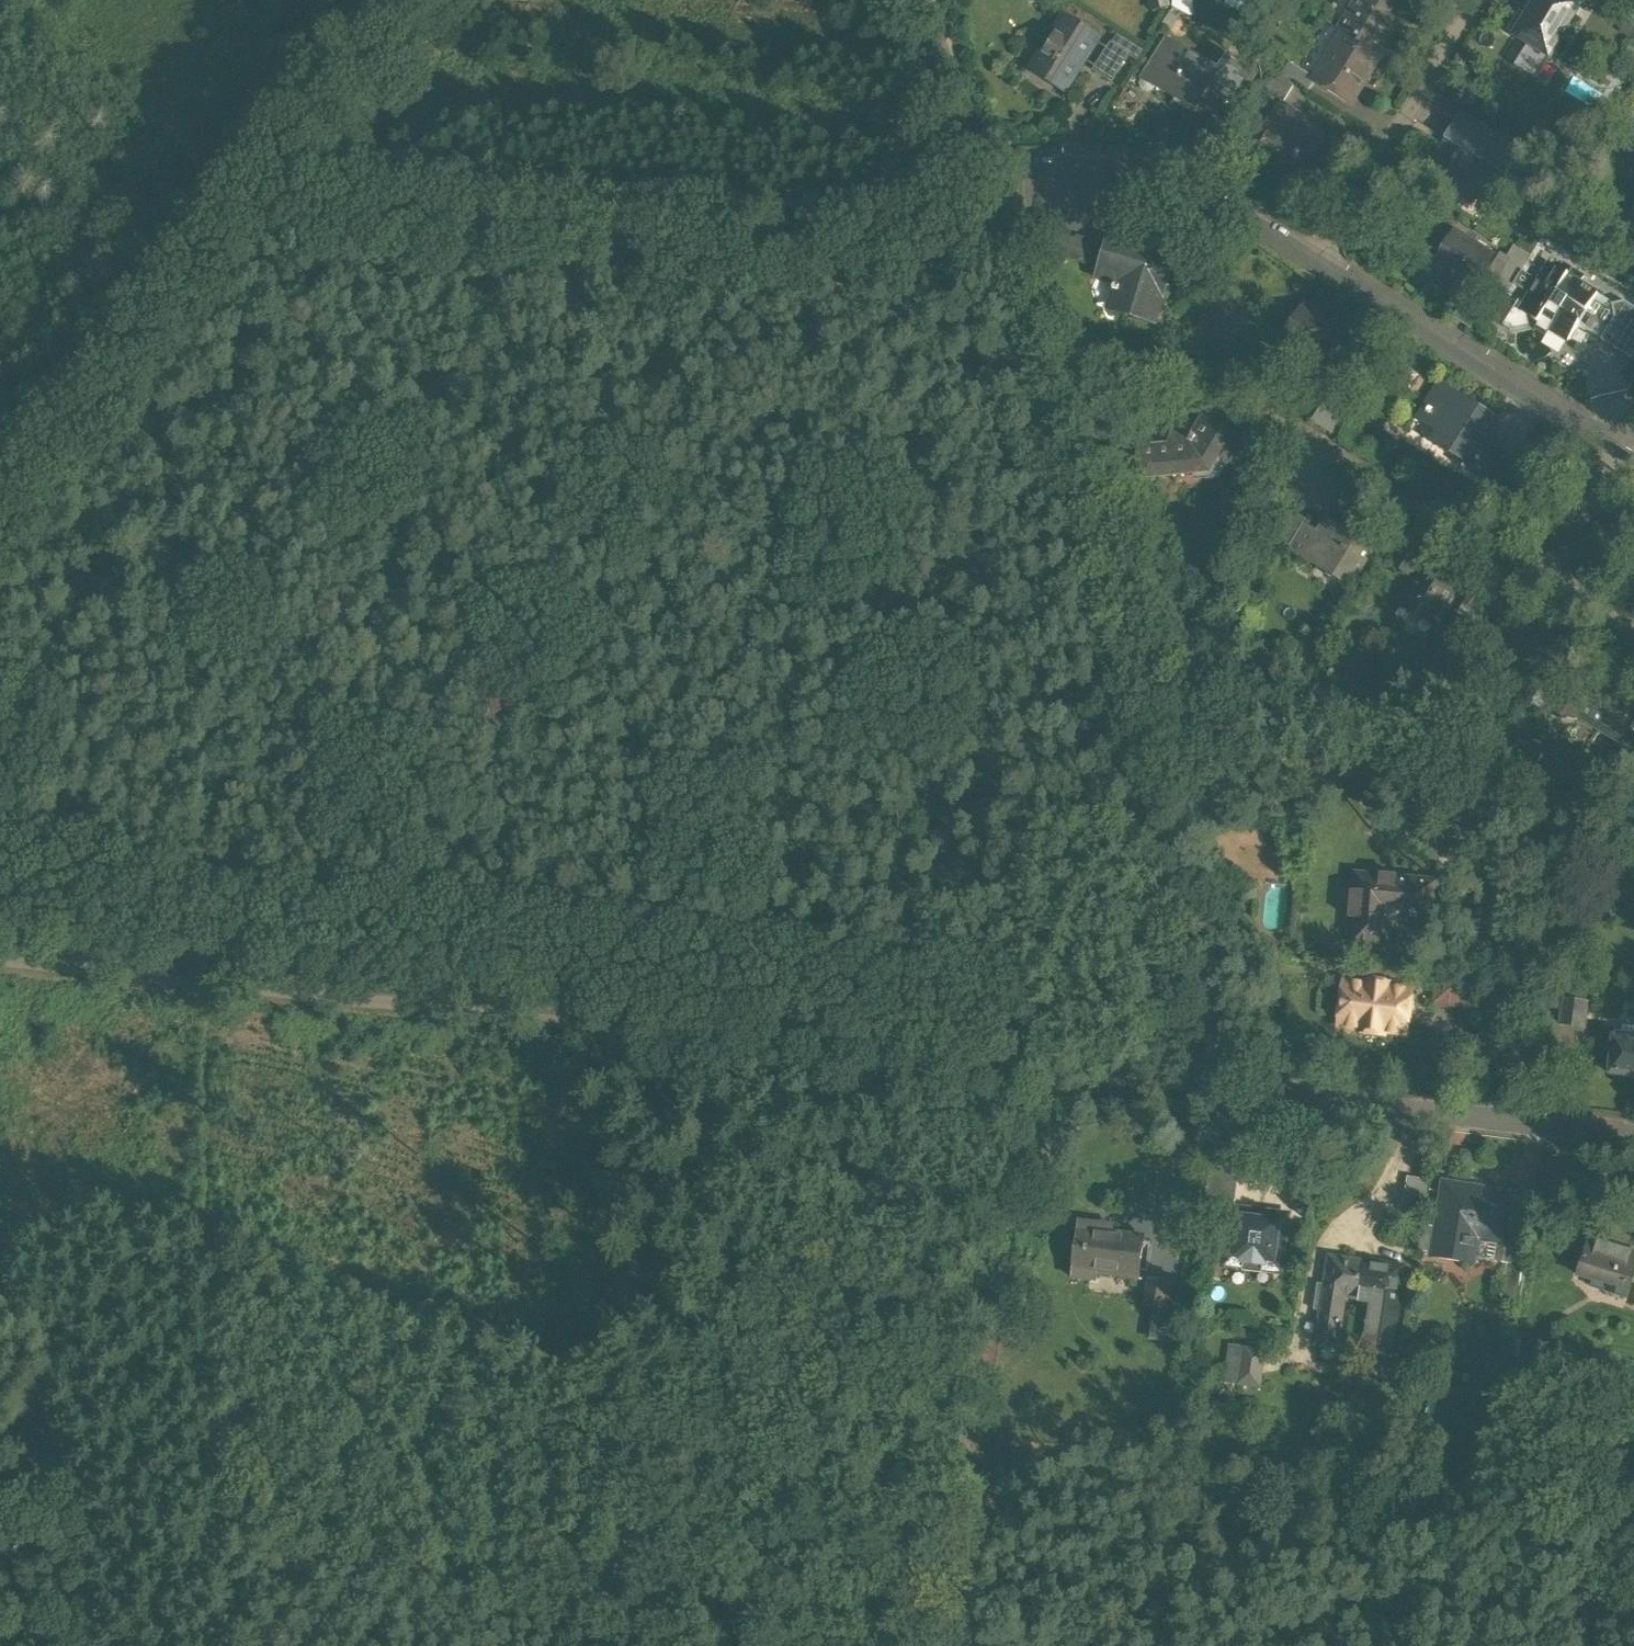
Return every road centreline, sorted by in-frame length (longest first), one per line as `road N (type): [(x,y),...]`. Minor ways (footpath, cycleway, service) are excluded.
road 1 (track): [(932,0),(1183,916),(1220,1090)]
road 2 (residential): [(1633,1140),(1056,1078)]
road 3 (residential): [(1621,450),(1322,261)]
road 4 (residential): [(1322,261),(1486,0)]
road 5 (track): [(171,199),(0,441)]
road 6 (residential): [(1322,261),(1205,194),(1131,171),(1072,171)]
road 7 (track): [(326,0),(171,199)]
road 8 (residential): [(1338,474),(1417,507),(1511,572),(1547,578)]
road 9 (residential): [(1621,450),(1547,578)]

